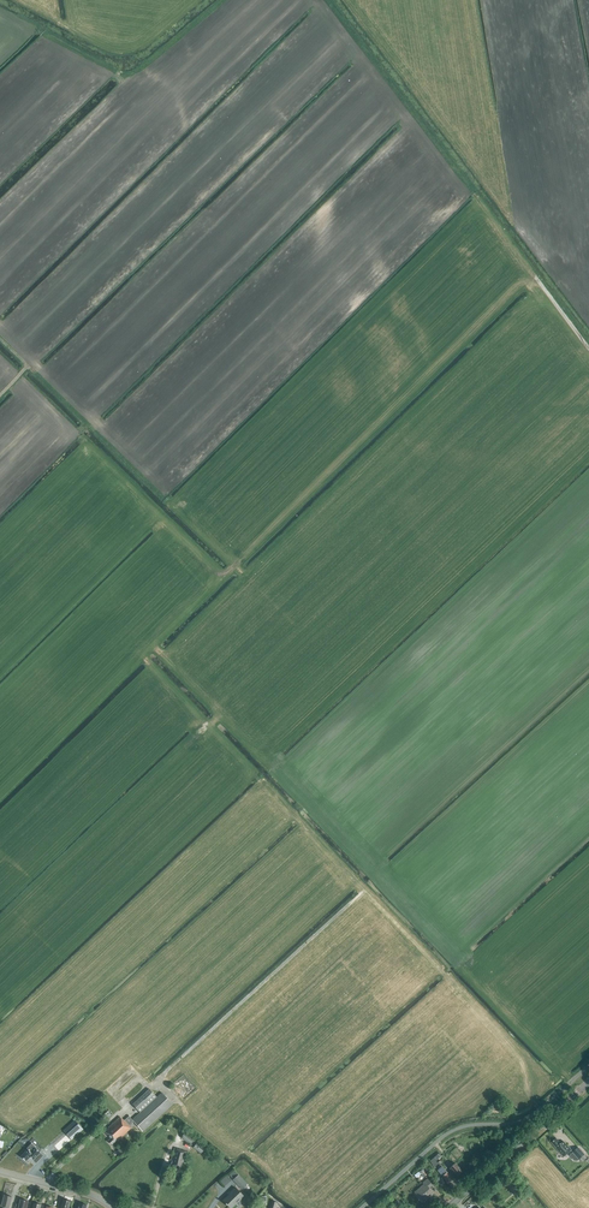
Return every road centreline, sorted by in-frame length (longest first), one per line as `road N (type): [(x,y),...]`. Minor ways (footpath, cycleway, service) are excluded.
road 1 (secondary): [(447,1207),(588,1082)]
road 2 (residential): [(113,1207),(0,1171)]

